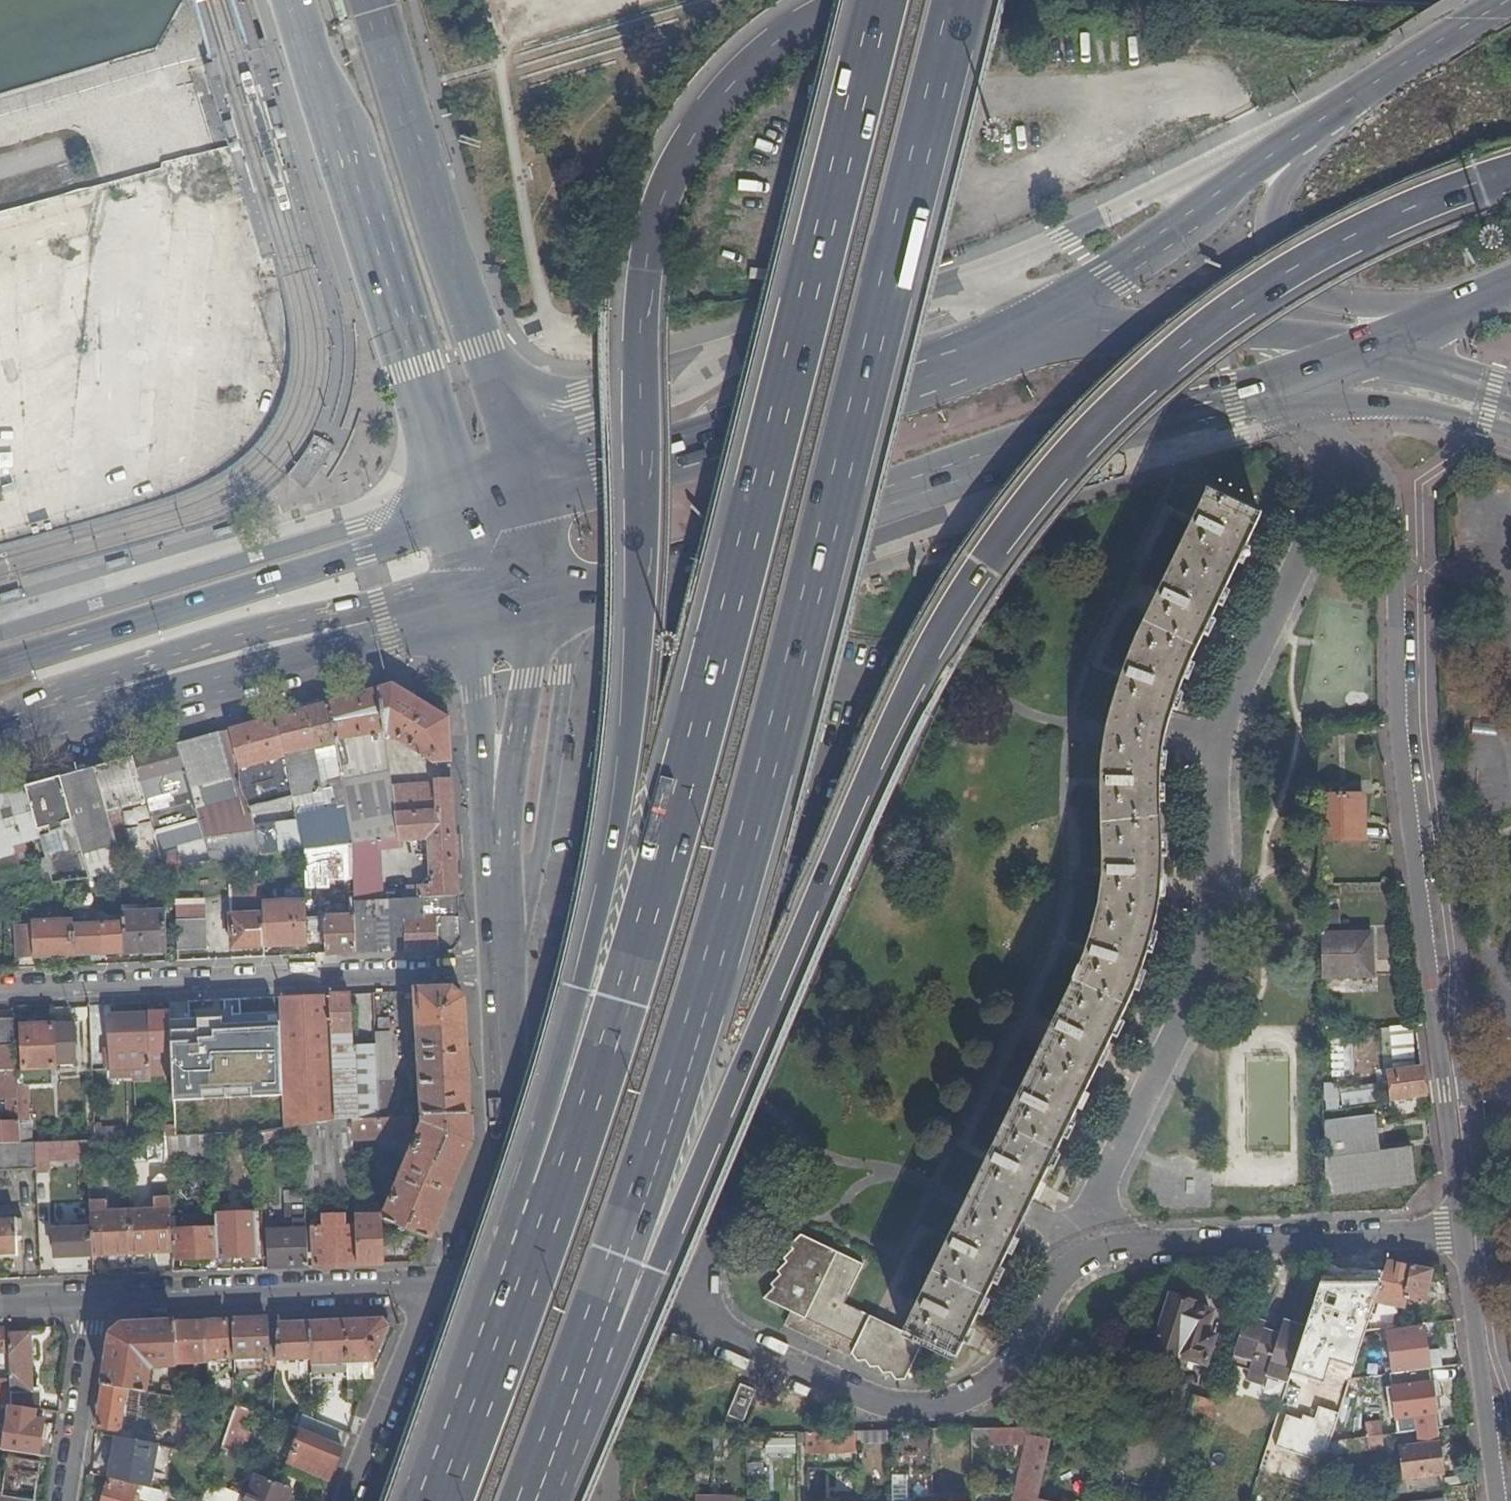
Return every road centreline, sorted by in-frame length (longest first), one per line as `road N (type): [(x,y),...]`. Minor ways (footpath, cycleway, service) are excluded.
road 1 (motorway): [(598,1351),(658,1271),(897,712),(976,563),(1174,361),(1321,248),(1510,170)]
road 2 (motorway): [(598,1351),(797,679),(963,0)]
road 3 (motorway): [(860,0),(774,41),(696,112),(649,205),(632,298),(647,522),(631,753),(599,942),(548,1106),(552,1204)]
road 4 (motorway): [(886,0),(719,691),(629,1012),(552,1204)]
road 5 (residential): [(1298,418),(1319,494),(1313,524),(1214,748),(1223,896),(1189,1009),(1100,1198),(1081,1259)]
road 6 (residential): [(1298,418),(1351,447),(1390,495),(1401,741),(1465,1232)]
road 7 (primary): [(529,601),(587,600),(1051,439),(1248,388)]
road 8 (residential): [(1081,1259),(1059,1278),(997,1375),(965,1397),(917,1409),(873,1404),(689,1316),(510,1321)]
road 9 (unknown): [(0,732),(100,672),(466,560),(516,498)]
road 10 (primary): [(1043,314),(902,378),(516,498)]
road 11 (primary): [(293,0),(453,518)]
road 12 (primary): [(516,498),(369,0)]
road 13 (residential): [(493,966),(0,986)]
road 14 (primary): [(463,616),(0,744)]
road 15 (unknown): [(453,518),(0,659)]
road 16 (residential): [(1465,1232),(1119,1245),(1081,1259)]
road 17 (residential): [(98,1297),(433,1285)]
road 18 (tertiary): [(1373,349),(1043,314)]
road 19 (primary): [(1299,132),(1270,227),(1274,264),(1303,292),(1450,313)]
road 20 (motorway): [(552,1204),(438,1500)]
road 21 (primary): [(493,966),(507,1281)]
road 22 (primary): [(1299,132),(1043,314)]
road 23 (residential): [(1465,1232),(1498,1500)]
road 24 (primary): [(1510,0),(1299,132)]
road 25 (tertiary): [(1283,378),(1331,400),(1406,404),(1510,429)]
road 26 (residential): [(342,1500),(433,1285)]
road 27 (primary): [(493,830),(524,697),(529,601)]
road 28 (primary): [(463,616),(493,830)]
road 29 (residential): [(98,1297),(67,1500)]
road 30 (primary): [(510,1321),(522,1500)]
road 31 (motorway): [(540,1500),(598,1351)]
road 32 (tertiary): [(1510,406),(1373,349)]
road 33 (primary): [(493,830),(493,966)]

